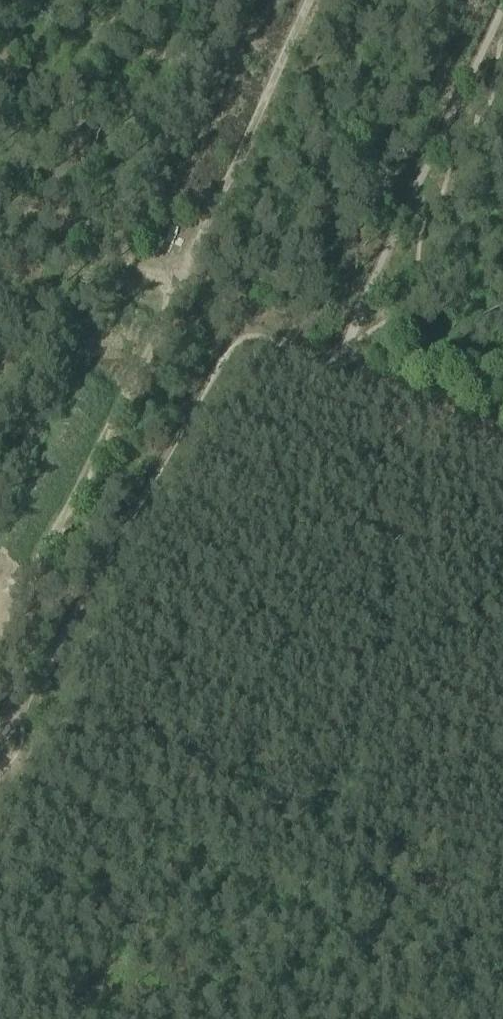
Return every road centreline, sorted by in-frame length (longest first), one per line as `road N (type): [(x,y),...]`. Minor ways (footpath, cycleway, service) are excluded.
road 1 (track): [(0,631),(312,0)]
road 2 (track): [(25,705),(502,914)]
road 3 (track): [(0,200),(173,293)]
road 4 (track): [(336,361),(502,434)]

